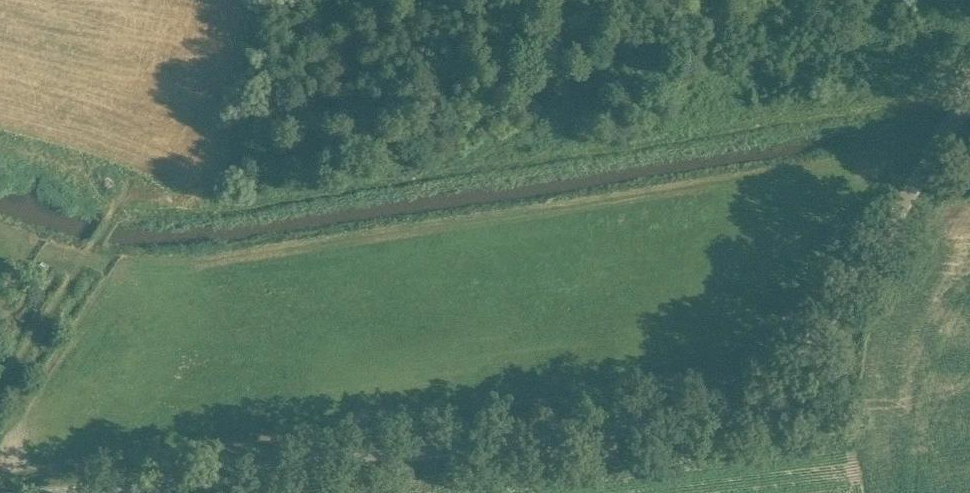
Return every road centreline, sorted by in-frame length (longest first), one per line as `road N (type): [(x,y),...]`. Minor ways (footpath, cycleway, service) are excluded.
road 1 (unclassified): [(65,492),(765,404),(790,382),(969,85)]
road 2 (track): [(134,191),(234,206),(962,97)]
road 3 (track): [(0,403),(120,200),(134,191)]
road 4 (track): [(0,144),(108,174),(134,191)]

